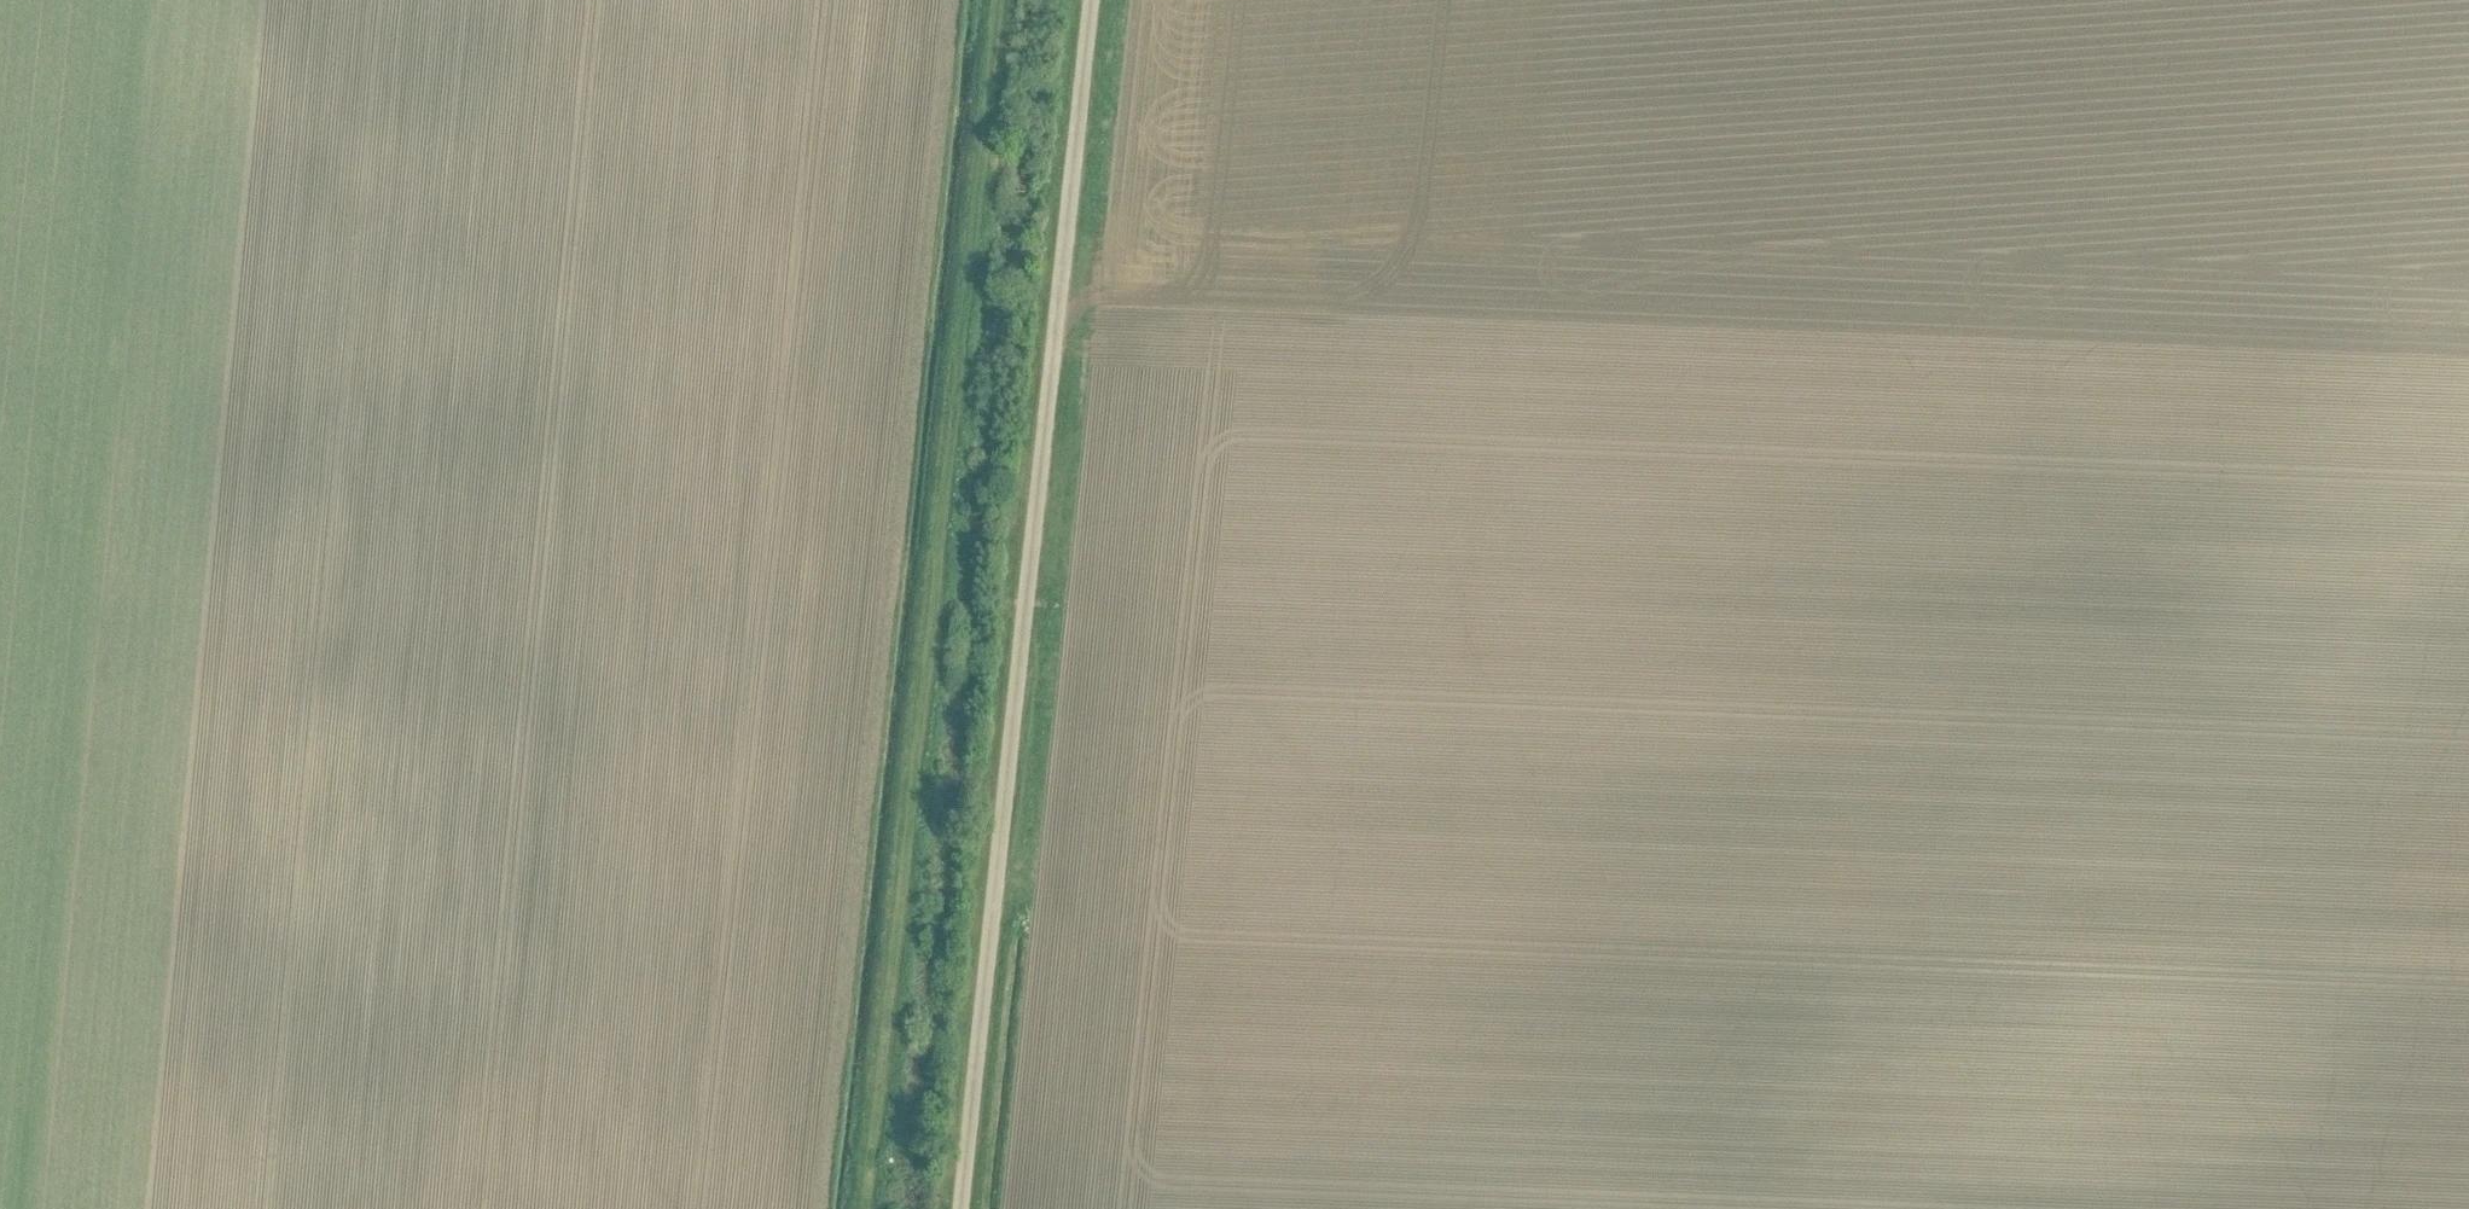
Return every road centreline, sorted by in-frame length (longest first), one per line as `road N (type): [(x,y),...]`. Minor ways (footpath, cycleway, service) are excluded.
road 1 (unclassified): [(960,1208),(1090,0)]

